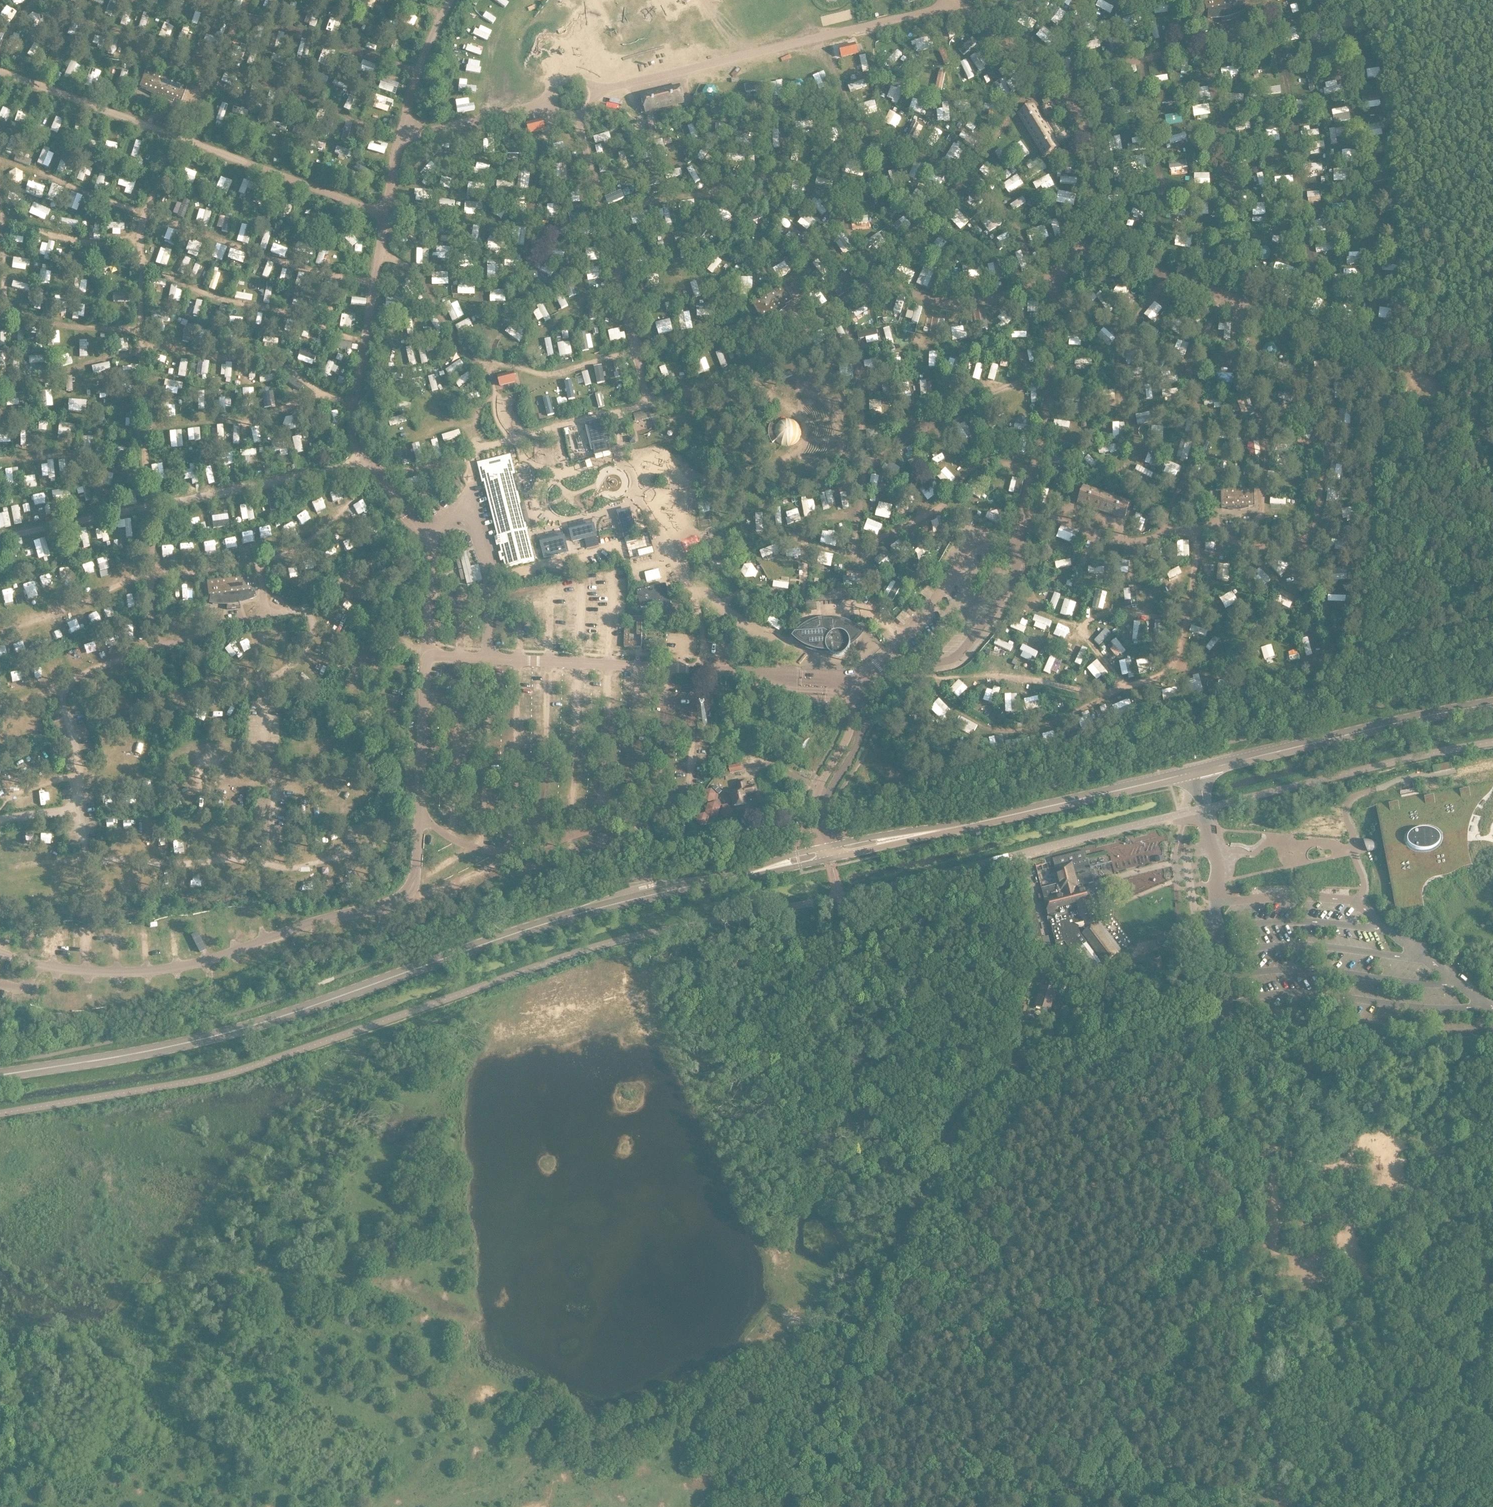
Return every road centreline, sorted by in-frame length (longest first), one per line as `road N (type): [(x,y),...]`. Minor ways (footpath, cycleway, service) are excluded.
road 1 (secondary): [(0,1075),(226,1034),(546,923),(689,885),(1492,704)]

